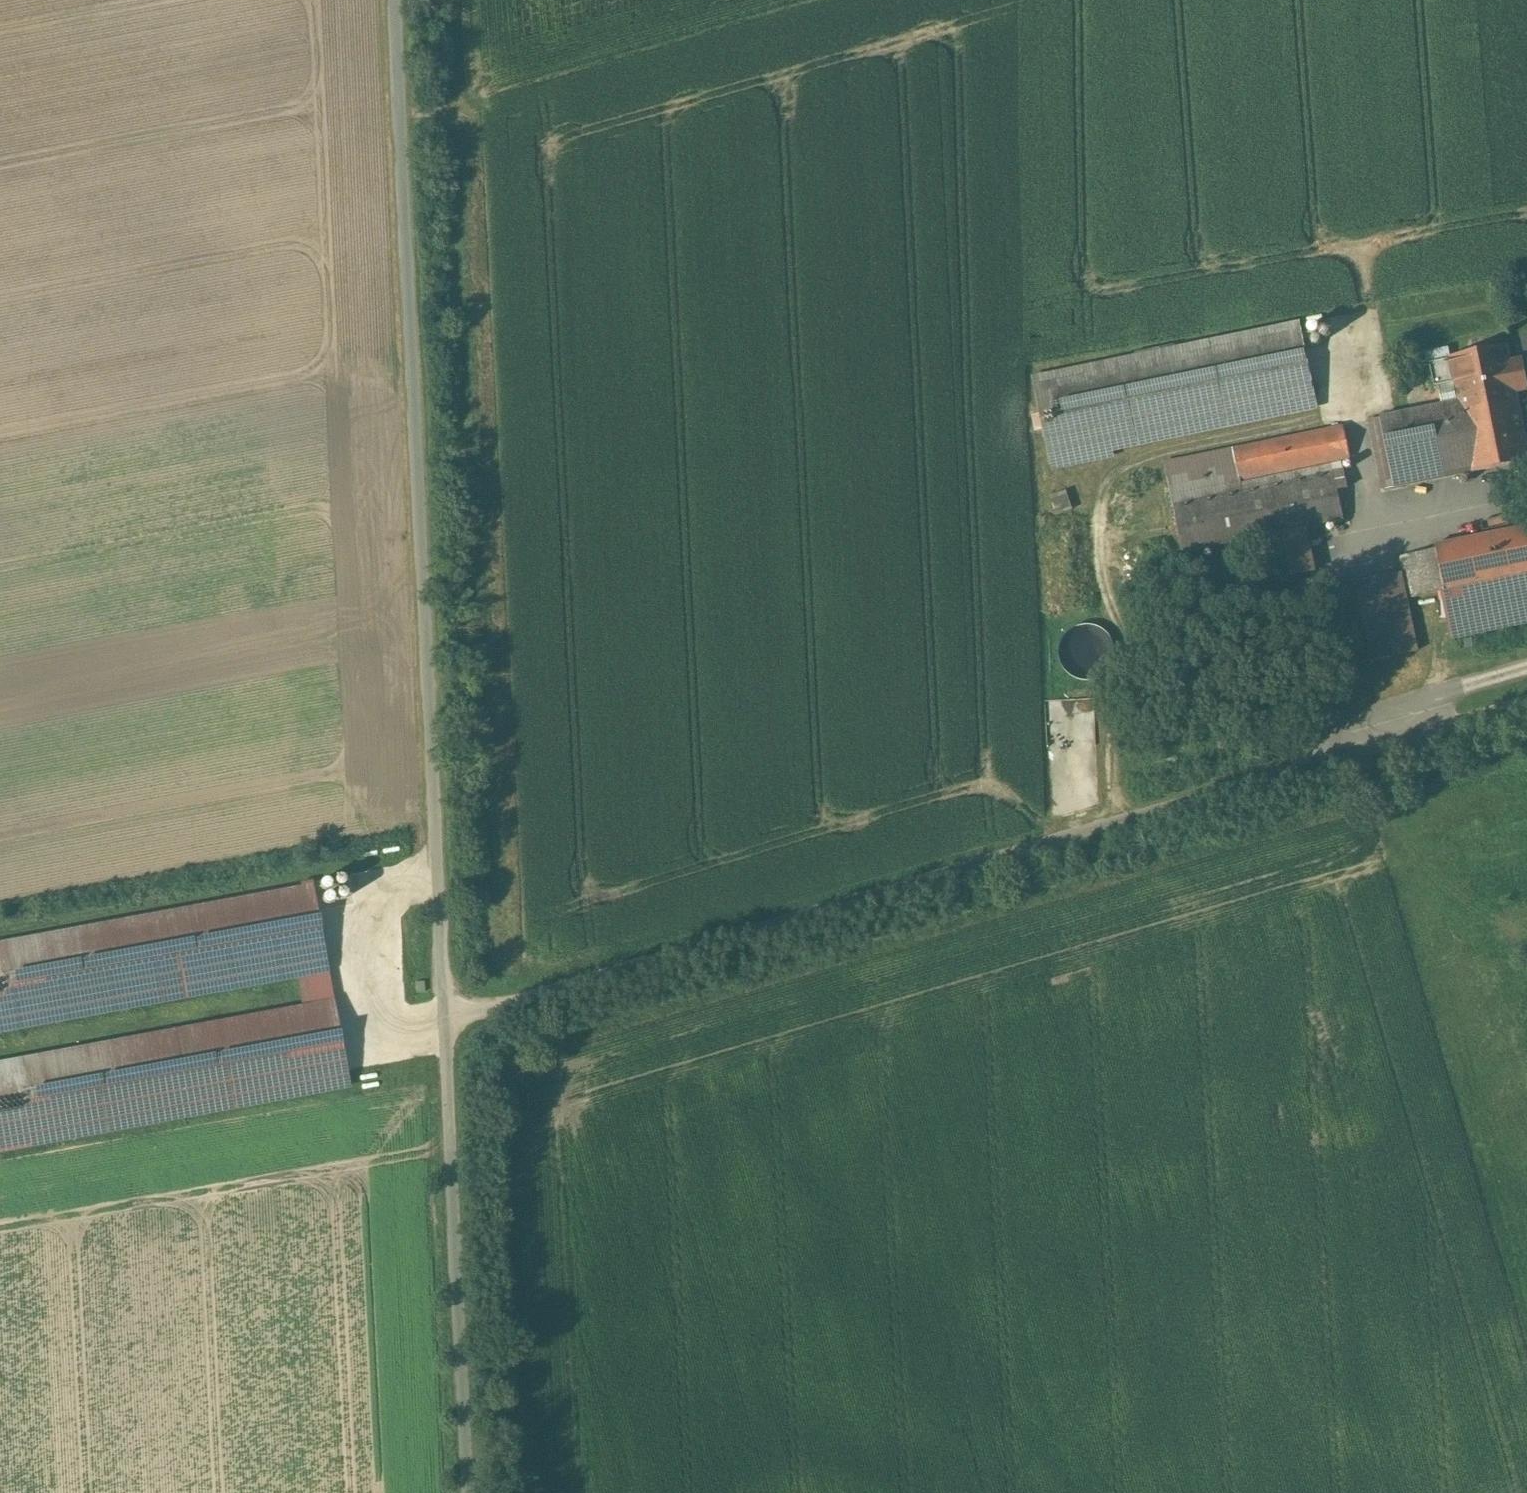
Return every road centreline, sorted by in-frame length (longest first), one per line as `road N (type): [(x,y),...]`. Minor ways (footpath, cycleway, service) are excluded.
road 1 (residential): [(1526,697),(486,1009),(453,1048)]
road 2 (unclassified): [(453,1048),(393,0)]
road 3 (unclassified): [(472,1492),(453,1048)]

